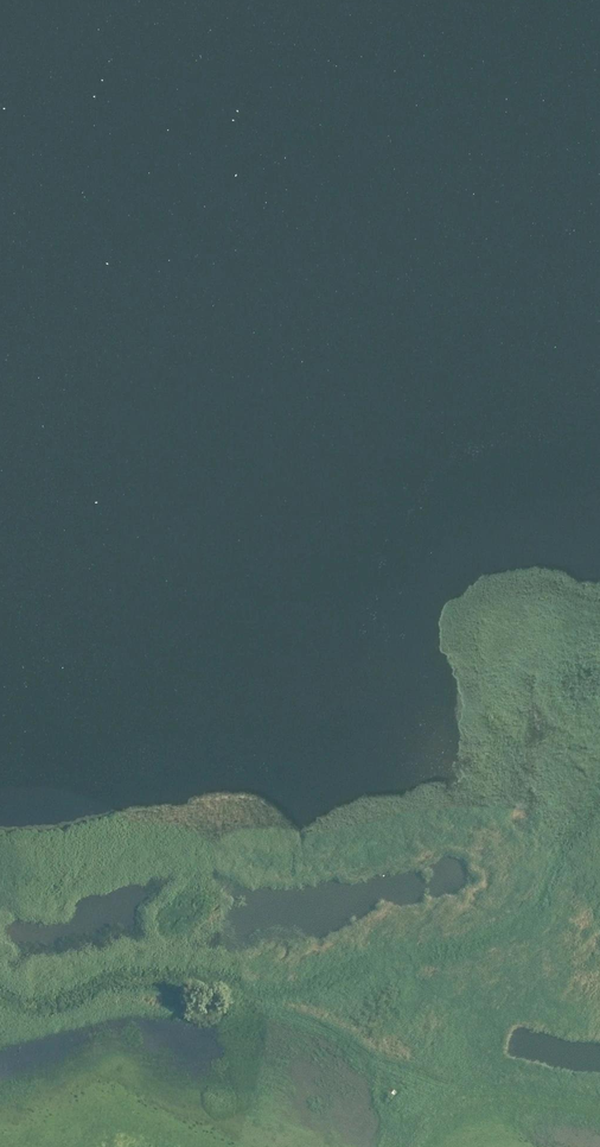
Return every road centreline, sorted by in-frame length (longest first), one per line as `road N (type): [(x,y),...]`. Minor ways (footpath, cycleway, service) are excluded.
road 1 (track): [(599,788),(552,854),(539,899),(466,941),(275,989),(192,978),(117,982),(49,1007),(0,998)]

